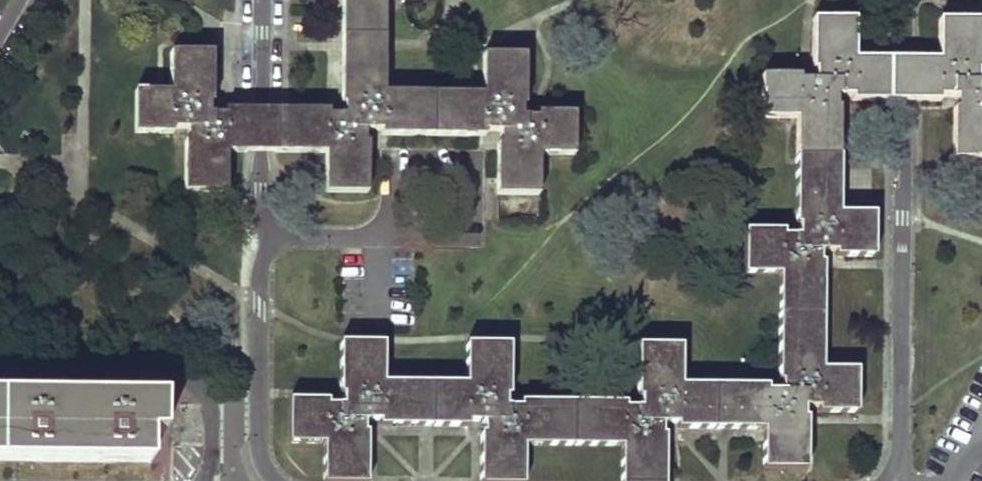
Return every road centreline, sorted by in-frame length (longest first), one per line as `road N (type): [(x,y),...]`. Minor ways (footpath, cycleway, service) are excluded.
road 1 (residential): [(261,0),(256,446),(272,480)]
road 2 (residential): [(898,480),(904,0)]
road 3 (residential): [(0,355),(173,364),(213,399),(211,480)]

